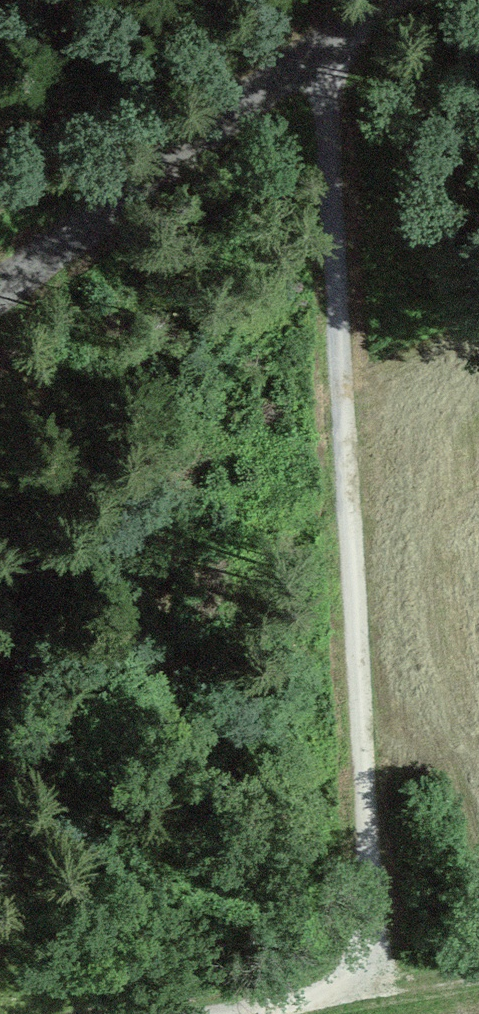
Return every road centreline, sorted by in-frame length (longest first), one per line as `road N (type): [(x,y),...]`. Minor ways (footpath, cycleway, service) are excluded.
road 1 (track): [(373,990),(325,45)]
road 2 (unclassified): [(383,0),(0,292)]
road 3 (track): [(373,990),(218,1013)]

